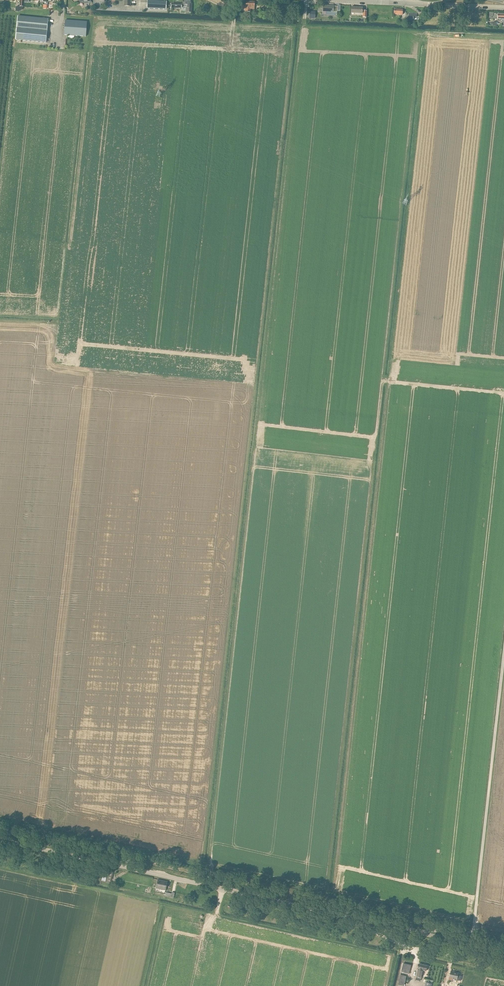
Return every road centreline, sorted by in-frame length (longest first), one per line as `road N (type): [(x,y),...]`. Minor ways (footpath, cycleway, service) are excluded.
road 1 (unclassified): [(503,952),(0,840)]
road 2 (track): [(0,821),(474,925)]
road 3 (track): [(473,935),(503,653)]
road 4 (track): [(159,905),(391,955),(384,985)]
road 5 (track): [(111,864),(139,861),(213,877),(244,894)]

